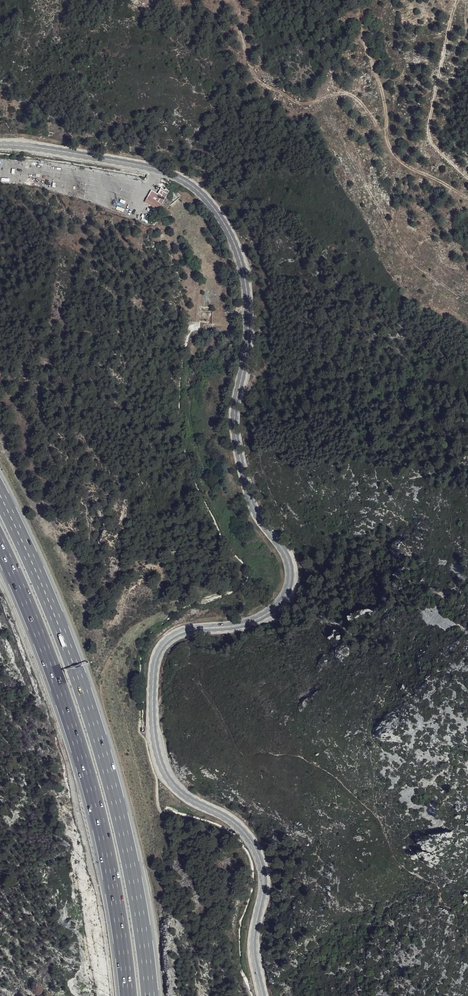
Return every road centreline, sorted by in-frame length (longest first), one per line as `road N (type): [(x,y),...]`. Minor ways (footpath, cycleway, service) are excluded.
road 1 (secondary): [(263,995),(253,952),(261,861),(238,826),(172,785),(153,726),(155,661),(165,641),(261,621),(289,592),(289,562),(253,505),(235,427),(247,341),(243,277),(212,207),(180,180),(0,145)]
road 2 (motorway): [(152,995),(115,787),(57,614),(0,489)]
road 3 (motorway): [(0,548),(32,609),(95,793),(131,995)]
road 4 (track): [(355,0),(393,154),(467,198)]
road 5 (track): [(228,0),(263,85),(303,104),(350,95),(388,141)]
road 6 (track): [(467,178),(428,134),(458,0)]

